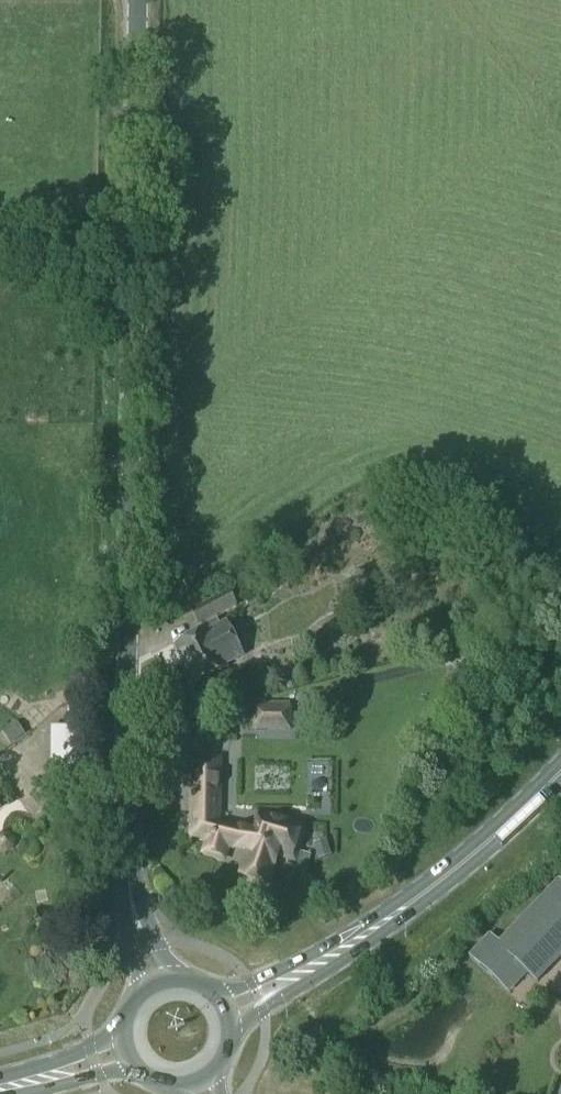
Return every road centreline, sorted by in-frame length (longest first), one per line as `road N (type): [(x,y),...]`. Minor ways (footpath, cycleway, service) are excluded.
road 1 (tertiary): [(155,993),(131,907),(124,841),(139,0)]
road 2 (primary): [(219,1019),(414,908),(519,820),(560,772)]
road 3 (primary): [(0,1089),(125,1050)]

